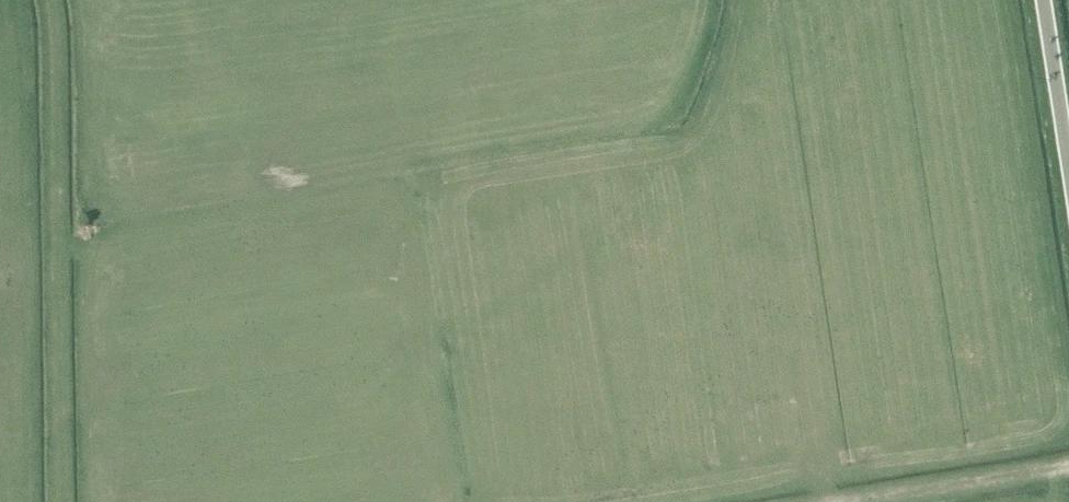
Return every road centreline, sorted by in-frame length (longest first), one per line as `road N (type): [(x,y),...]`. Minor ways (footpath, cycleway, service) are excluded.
road 1 (track): [(66,501),(63,96),(53,0)]
road 2 (track): [(1068,475),(902,501)]
road 3 (unclassified): [(1068,129),(1049,0)]

